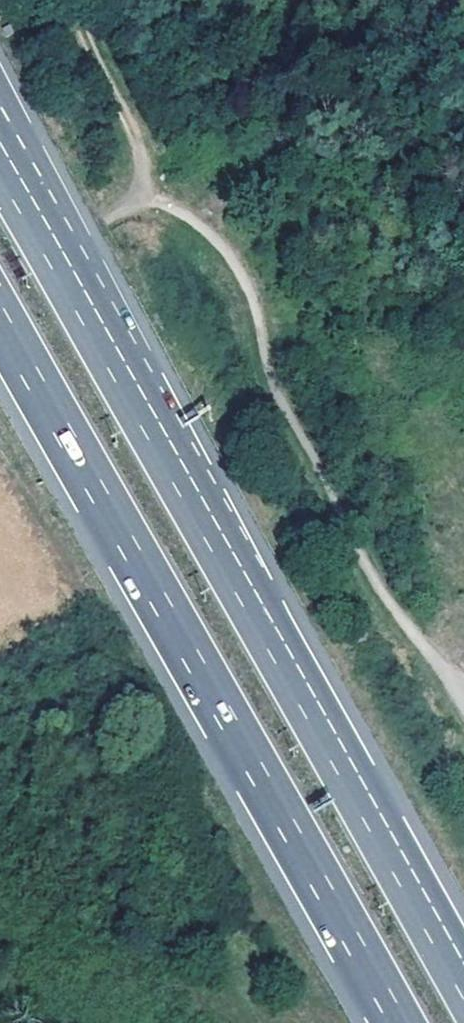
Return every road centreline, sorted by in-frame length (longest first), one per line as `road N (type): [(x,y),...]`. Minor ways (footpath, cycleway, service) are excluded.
road 1 (motorway): [(463,985),(0,160)]
road 2 (motorway): [(0,323),(397,1022)]

